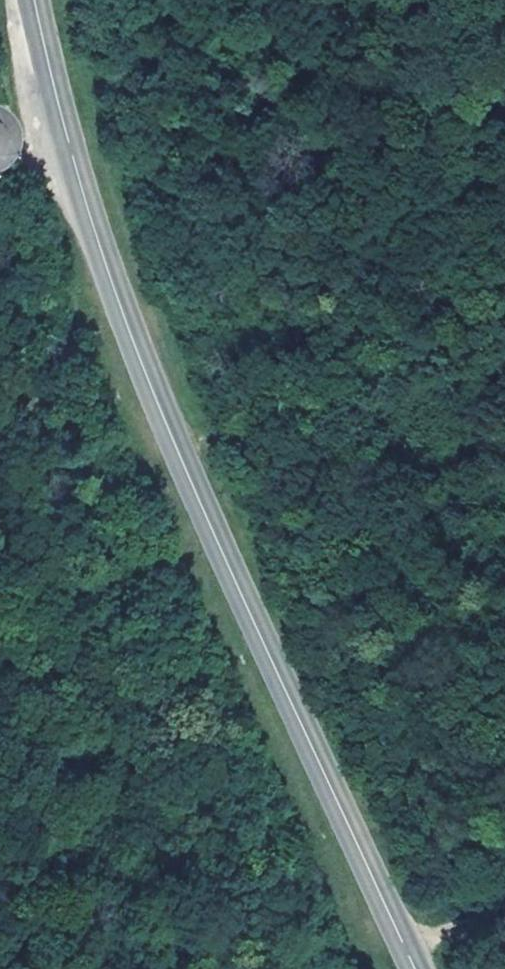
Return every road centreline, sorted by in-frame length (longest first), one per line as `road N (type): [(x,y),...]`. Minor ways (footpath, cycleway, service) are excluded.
road 1 (tertiary): [(33,0),(89,215),(128,321),(417,968)]
road 2 (track): [(68,141),(64,305),(20,462),(20,508),(40,549),(107,592)]
road 3 (track): [(176,430),(257,398),(504,70)]
road 4 (track): [(0,725),(198,479)]

